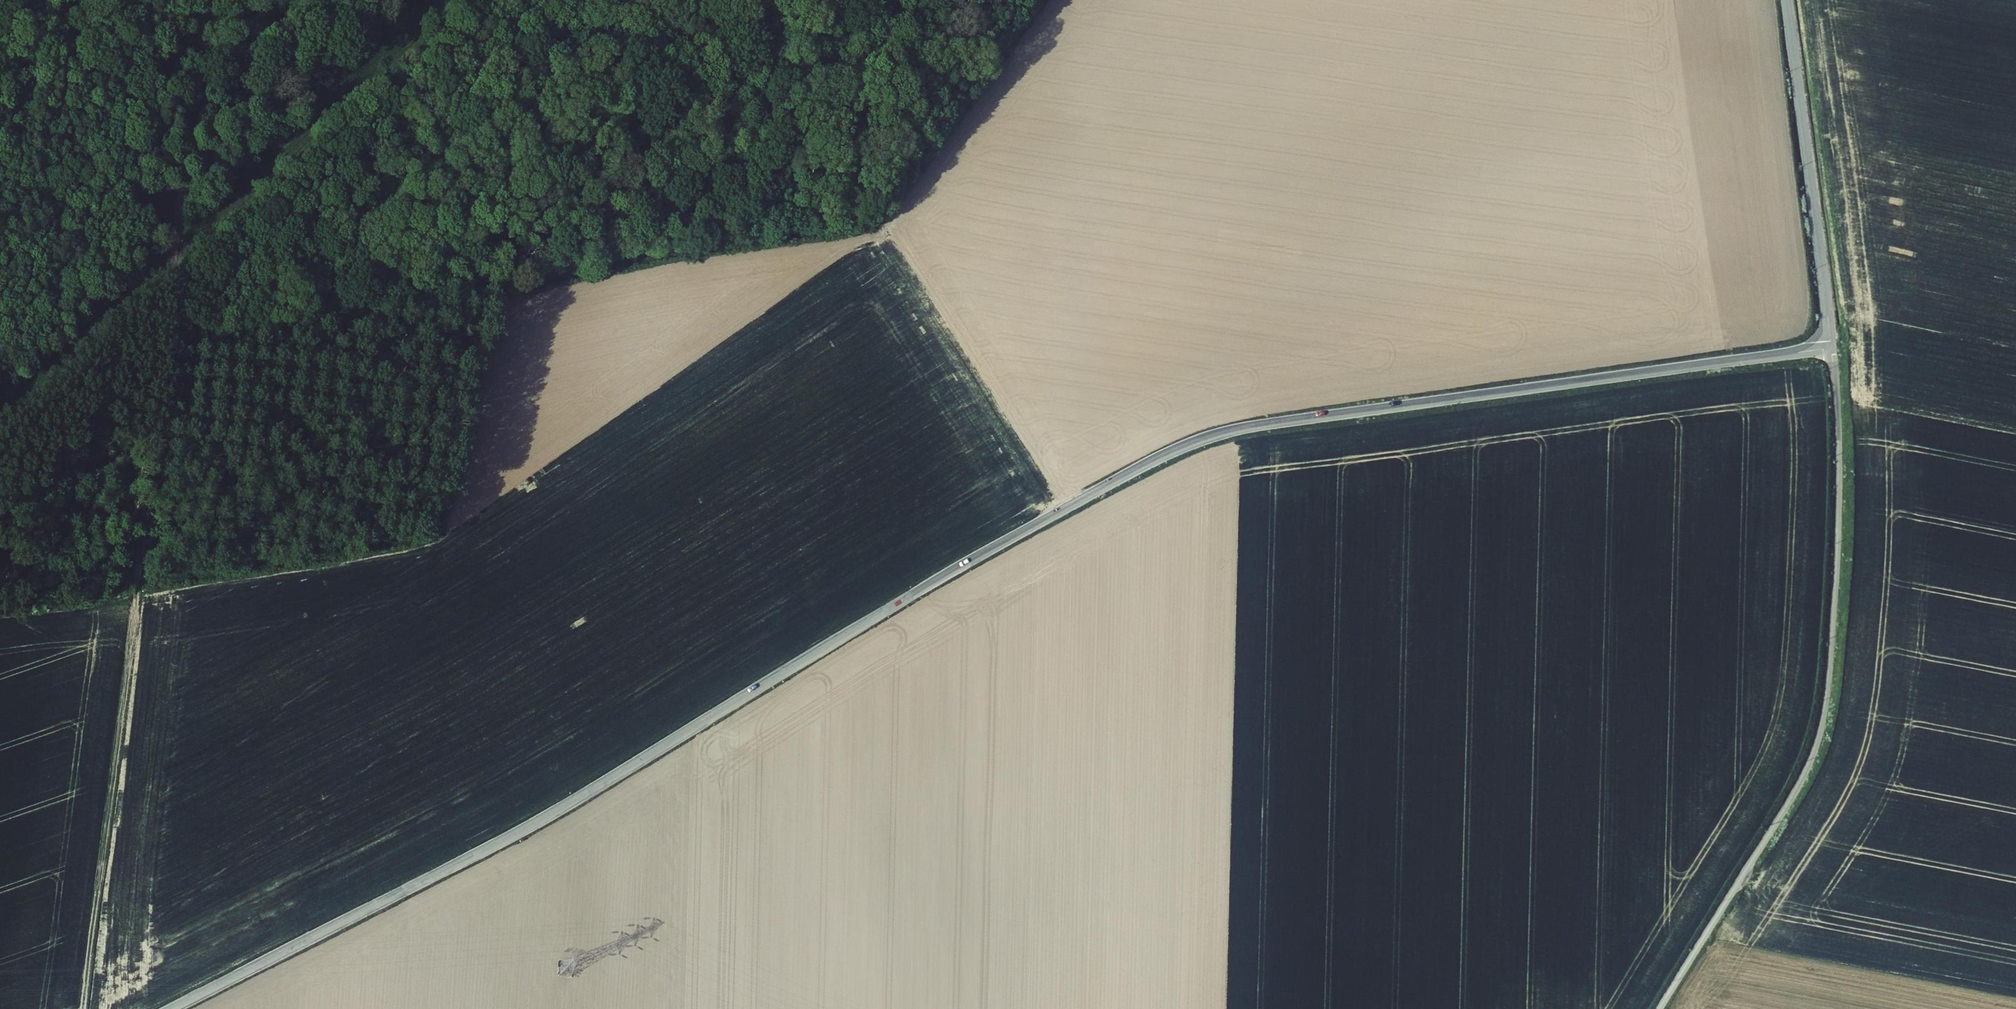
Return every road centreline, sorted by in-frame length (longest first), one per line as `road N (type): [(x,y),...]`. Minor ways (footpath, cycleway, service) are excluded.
road 1 (unclassified): [(172,1008),(521,832),(940,577),(1194,441),(1266,423),(1832,348)]
road 2 (unclassified): [(1659,1008),(1788,803),(1820,730),(1838,523),(1832,348)]
road 3 (track): [(86,1008),(142,611)]
road 4 (unclassified): [(1832,348),(1787,0)]

